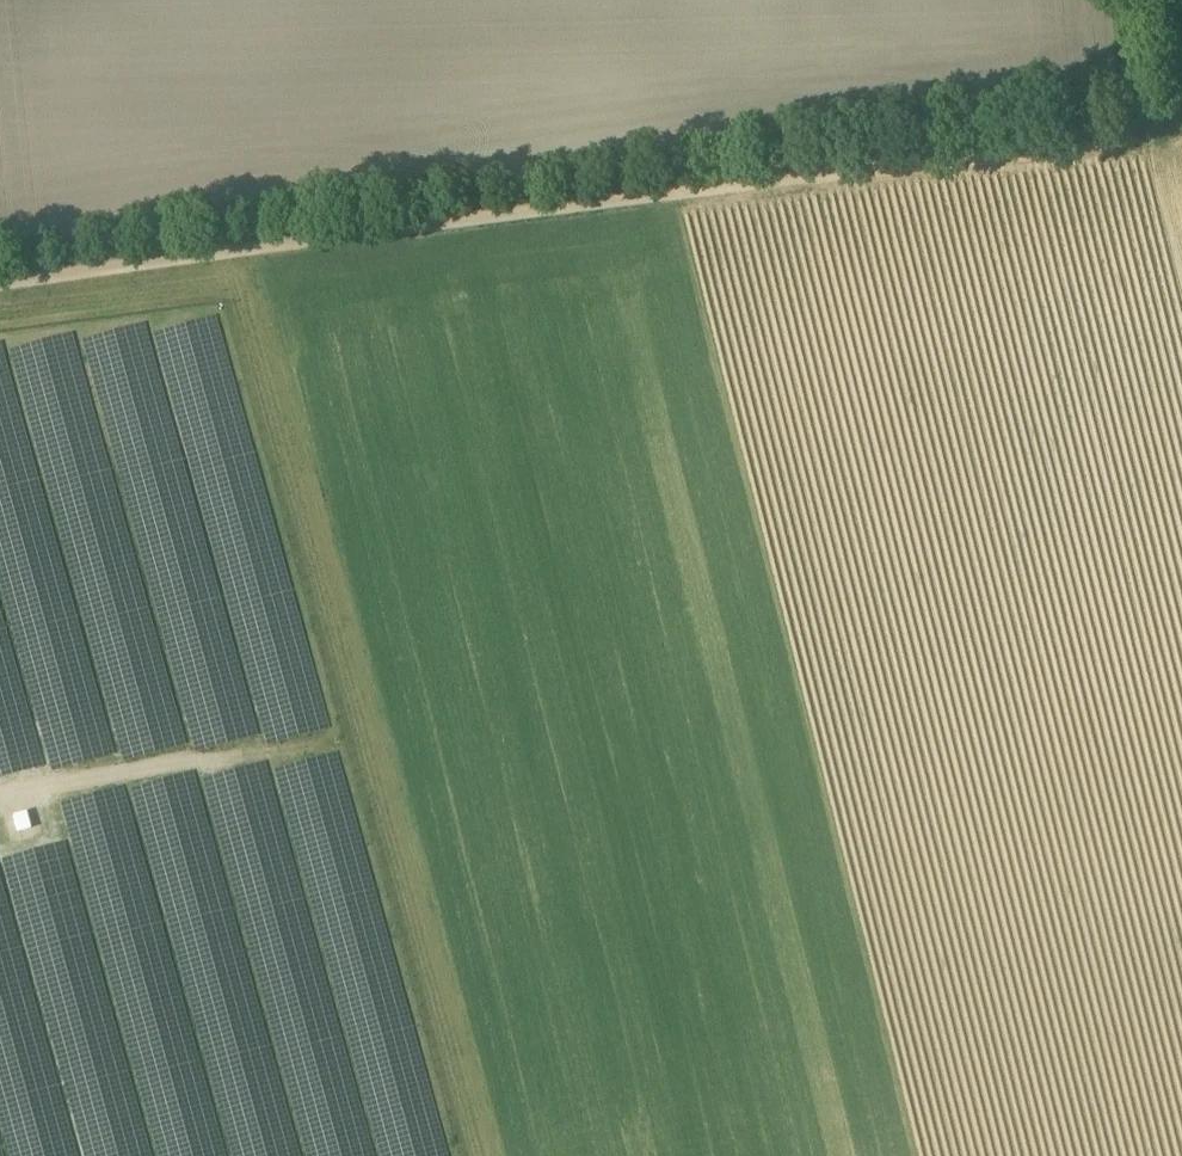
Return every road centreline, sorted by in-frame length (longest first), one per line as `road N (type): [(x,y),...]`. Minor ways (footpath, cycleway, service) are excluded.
road 1 (track): [(0,270),(1062,144),(1143,125),(1139,0)]

